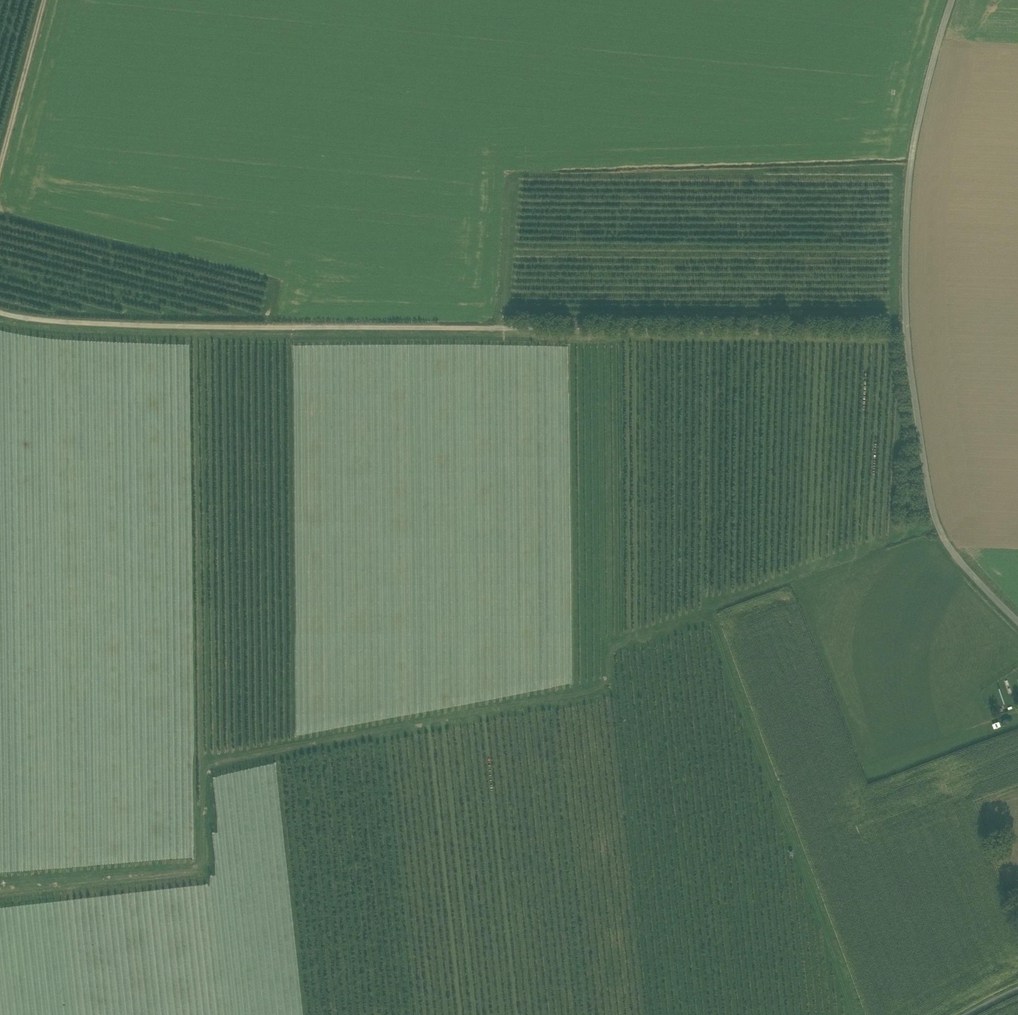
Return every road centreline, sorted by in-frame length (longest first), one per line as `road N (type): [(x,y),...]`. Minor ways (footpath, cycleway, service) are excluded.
road 1 (track): [(0,312),(230,327),(906,330)]
road 2 (unclassified): [(1017,619),(949,549),(936,519),(906,330),(910,157),(949,0)]

